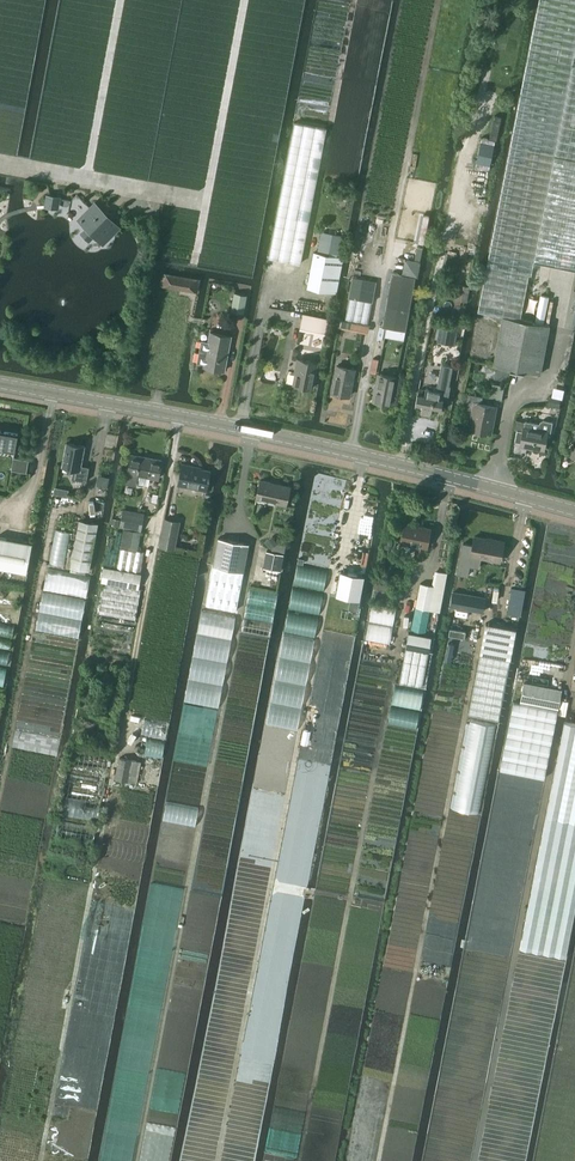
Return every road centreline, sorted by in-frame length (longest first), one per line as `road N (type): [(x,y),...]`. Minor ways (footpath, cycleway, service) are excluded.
road 1 (tertiary): [(574,510),(253,432),(0,383)]

